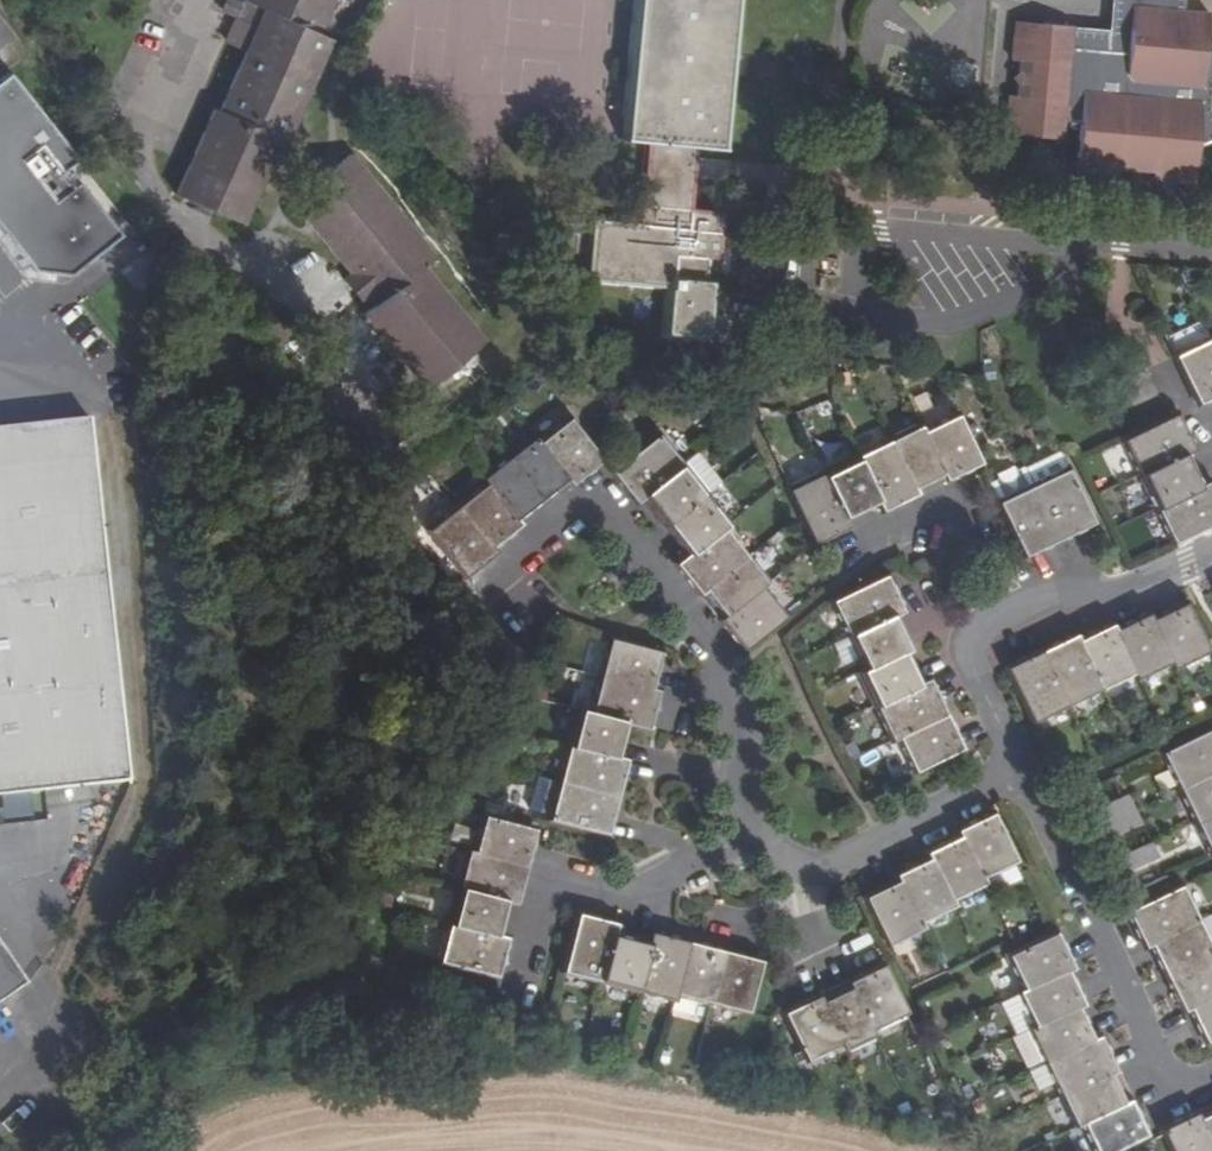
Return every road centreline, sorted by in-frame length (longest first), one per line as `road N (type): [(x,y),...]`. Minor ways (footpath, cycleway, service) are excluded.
road 1 (residential): [(190,0),(136,128),(135,174),(189,242),(299,300),(402,429)]
road 2 (residential): [(1211,250),(972,230),(961,237),(955,312),(939,328),(734,309)]
road 3 (residential): [(759,852),(736,834),(732,697),(656,569),(596,504),(492,576)]
road 4 (residential): [(1211,1077),(1168,1094),(1009,764)]
road 5 (residential): [(759,852),(817,876),(993,786),(1009,764)]
road 6 (residential): [(1010,614),(956,495),(835,549)]
road 7 (residential): [(833,927),(776,951),(613,901)]
road 8 (residential): [(1010,614),(1066,591),(1123,592),(1211,554)]
road 9 (residential): [(1009,764),(957,654),(963,638),(1010,614)]
road 10 (residential): [(613,901),(759,852)]
road 11 (residential): [(613,901),(542,884),(521,955)]

